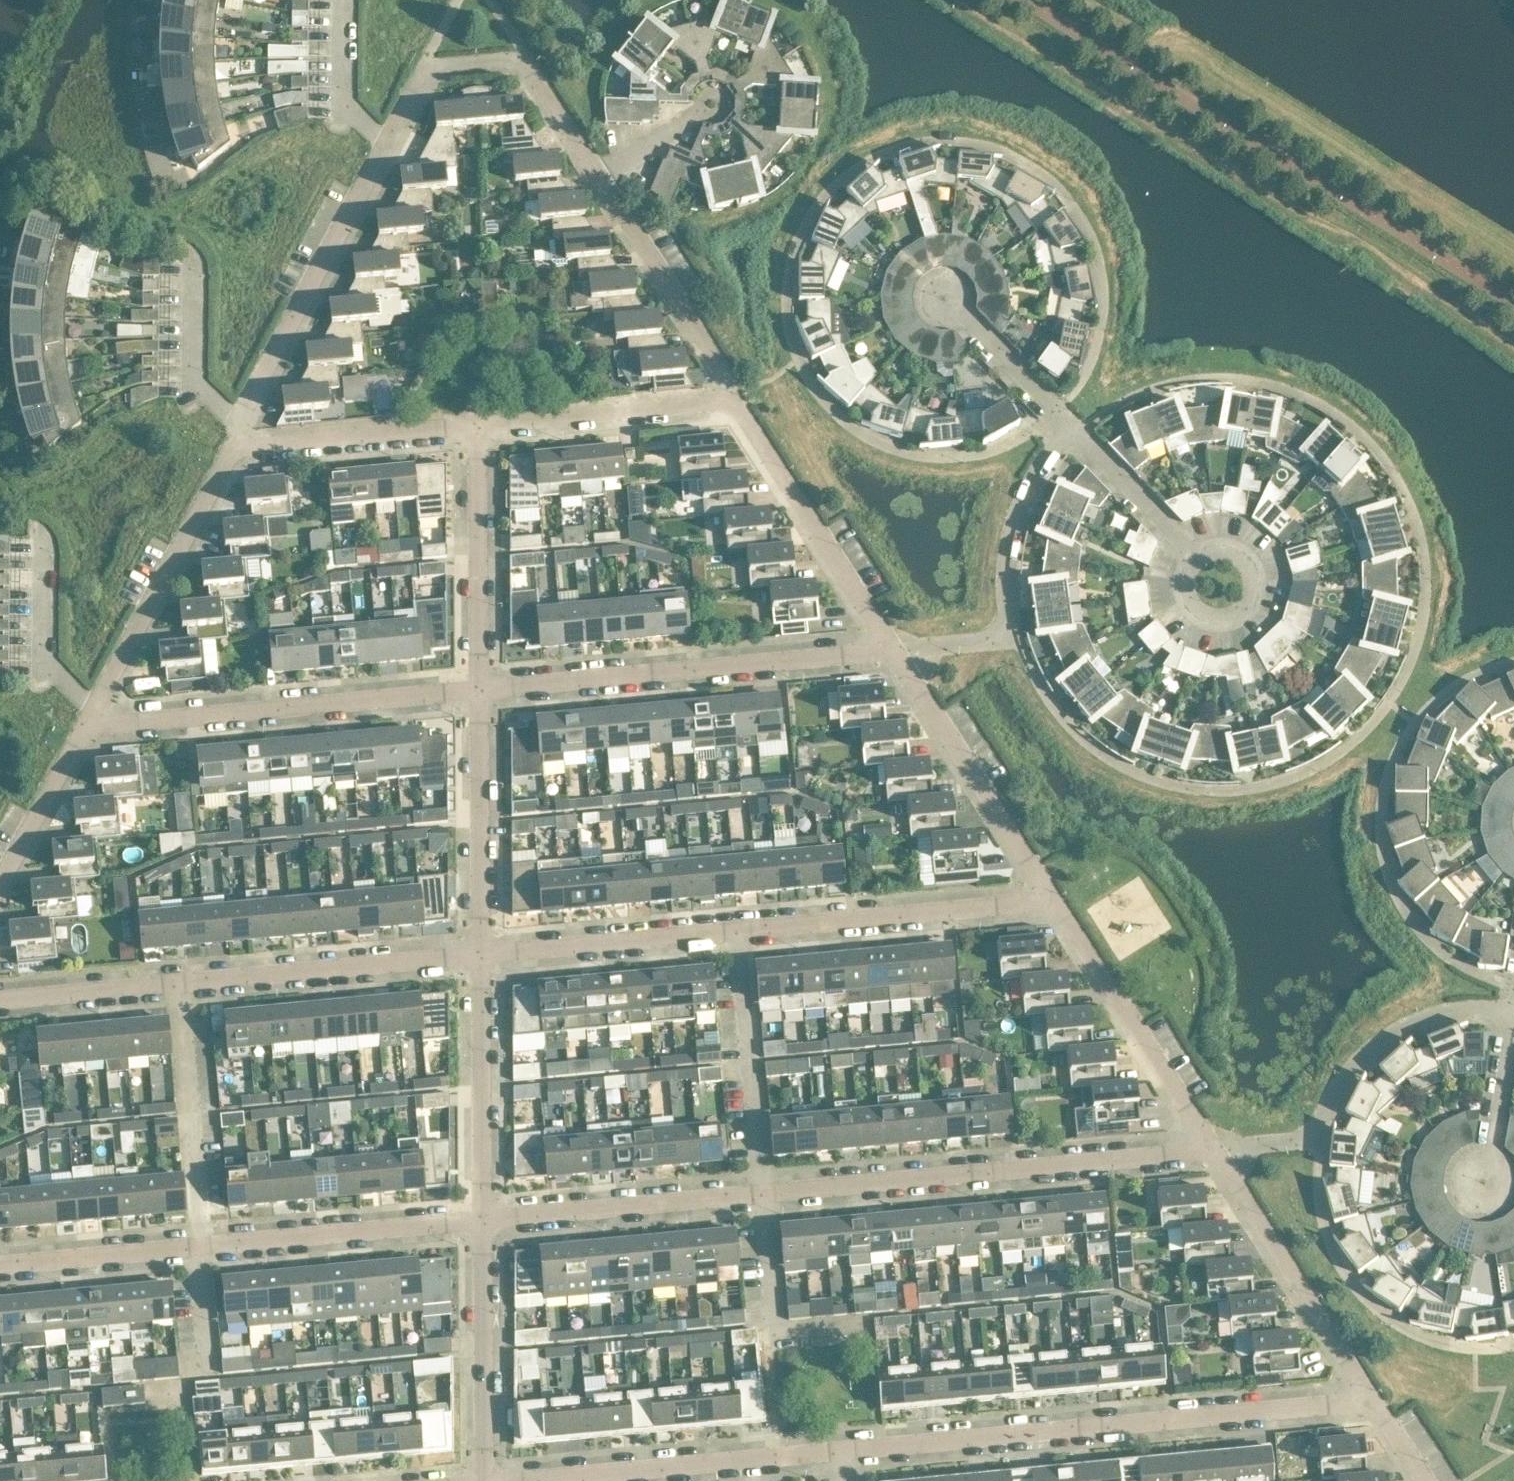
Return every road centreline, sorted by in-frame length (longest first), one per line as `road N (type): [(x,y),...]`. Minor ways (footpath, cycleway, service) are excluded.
road 1 (residential): [(844,1454),(1373,1405)]
road 2 (residential): [(0,1269),(481,1223)]
road 3 (residential): [(0,1000),(479,955)]
road 4 (residential): [(766,1196),(1213,1152)]
road 5 (residential): [(478,690),(896,651)]
road 6 (residential): [(84,726),(478,690)]
road 7 (residential): [(1213,1152),(1318,1142),(1334,1100),(1363,1060),(1423,1025),(1479,1013),(1513,1018)]
road 8 (residential): [(896,651),(1016,640),(1010,561),(1029,489),(1077,434)]
road 9 (residential): [(240,425),(388,143)]
road 10 (residential): [(741,931),(1055,902)]
road 11 (residential): [(1373,1405),(1213,1152)]
road 12 (residential): [(91,712),(229,447)]
road 13 (residential): [(1055,902),(896,651)]
road 14 (residential): [(896,651),(738,400)]
road 15 (residential): [(1213,1152),(1055,902)]
road 16 (residential): [(481,1223),(766,1196)]
road 17 (residential): [(560,1480),(844,1454)]
road 18 (residential): [(481,1223),(479,955)]
road 19 (residential): [(738,400),(595,175)]
road 20 (residential): [(766,1196),(741,931)]
road 21 (residential): [(478,690),(477,425)]
road 22 (residential): [(479,955),(478,690)]
road 23 (residential): [(479,955),(741,931)]
road 24 (residential): [(477,425),(738,400)]
road 25 (residential): [(483,1480),(481,1223)]
road 26 (residential): [(229,447),(477,425)]
road 27 (residential): [(1195,555),(1229,547),(1250,562),(1258,587),(1238,618),(1214,622),(1185,602),(1181,578),(1193,556)]
road 28 (residential): [(91,712),(43,662),(43,536)]
road 29 (residential): [(240,425),(195,384),(196,255)]
road 30 (residential): [(1077,434),(945,298)]
road 31 (residential): [(388,143),(428,69),(526,61)]
road 32 (residential): [(0,886),(84,726)]
road 33 (residential): [(1077,434),(1195,555)]
road 34 (residential): [(1486,1183),(1513,1018)]
road 35 (residential): [(388,143),(342,103),(343,0)]
road 36 (residential): [(595,175),(712,103)]
road 37 (residential): [(595,175),(526,61)]
road 38 (residential): [(778,1326),(766,1196)]

